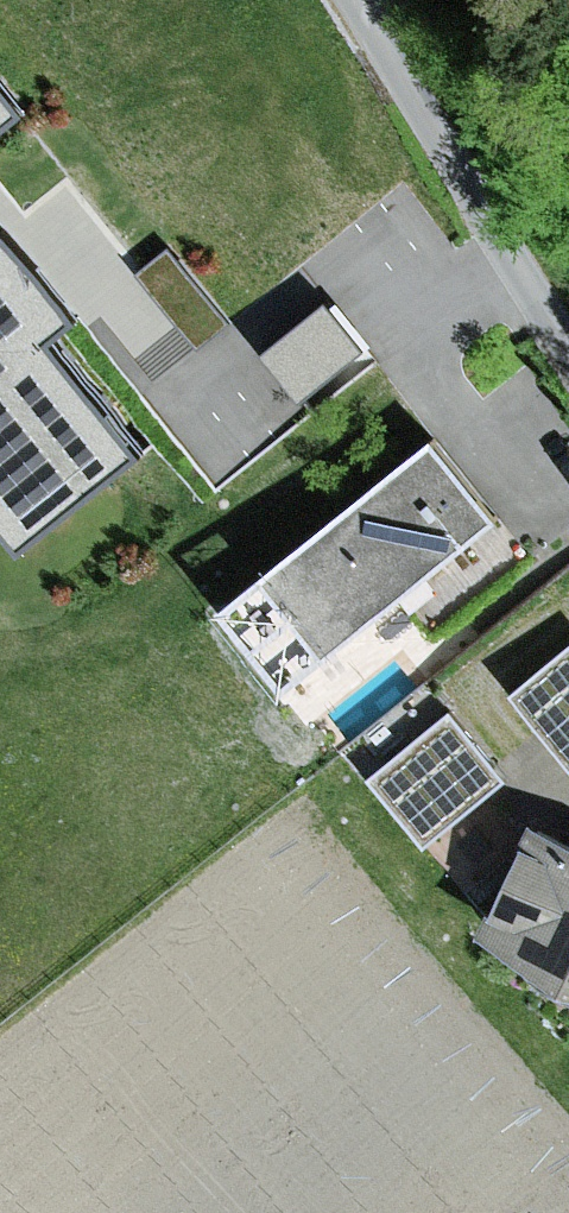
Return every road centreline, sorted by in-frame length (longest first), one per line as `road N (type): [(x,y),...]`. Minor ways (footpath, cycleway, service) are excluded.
road 1 (tertiary): [(568,339),(359,0)]

